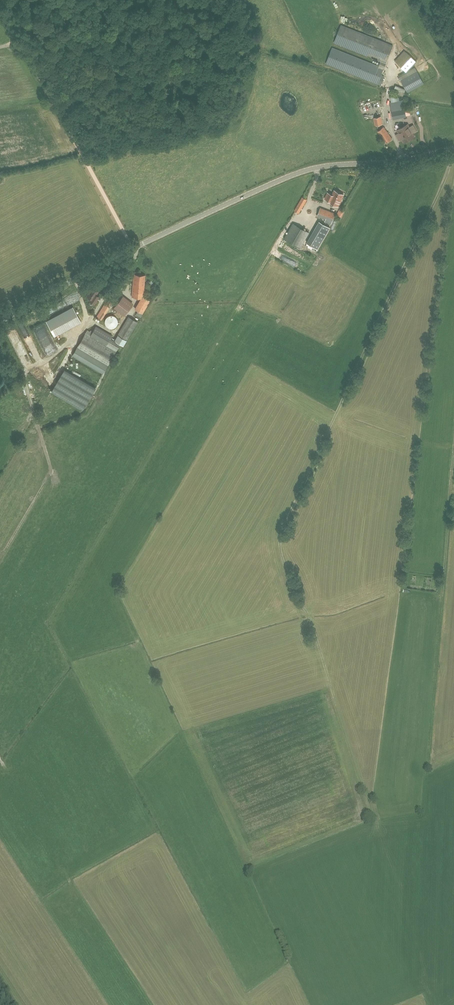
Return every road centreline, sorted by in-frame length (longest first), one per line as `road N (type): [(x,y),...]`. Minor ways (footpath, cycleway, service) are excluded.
road 1 (track): [(448,150),(448,170),(281,535),(305,623)]
road 2 (unclassified): [(0,316),(310,169),(453,149)]
road 3 (track): [(453,445),(425,769)]
road 4 (track): [(0,3),(132,247)]
road 5 (track): [(0,553),(50,471),(27,394)]

